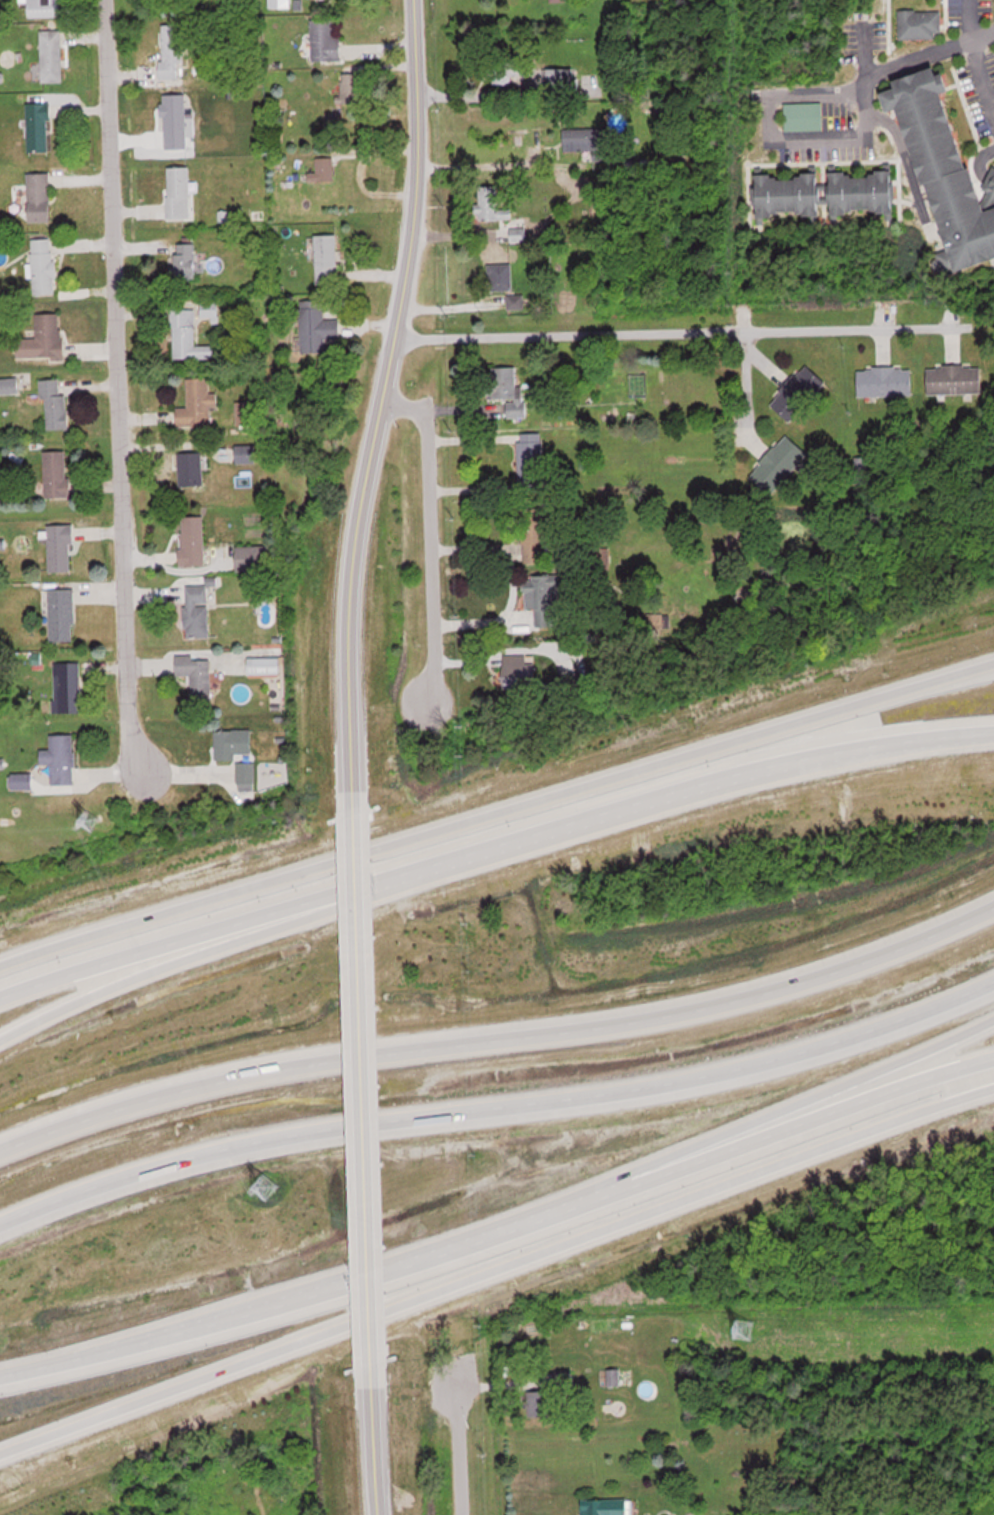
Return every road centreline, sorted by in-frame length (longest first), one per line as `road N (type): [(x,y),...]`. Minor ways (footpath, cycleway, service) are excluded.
road 1 (motorway): [(0,1451),(993,1095)]
road 2 (motorway): [(993,671),(0,979)]
road 3 (motorway): [(993,906),(797,986),(646,1019),(262,1067),(0,1154)]
road 4 (motorway): [(0,1219),(90,1183),(290,1133),(685,1083),(864,1036),(993,982)]
road 5 (motorway): [(993,731),(833,752),(634,803),(220,933)]
road 6 (residential): [(141,774),(128,708),(105,0)]
road 7 (motorway): [(433,1255),(757,1127),(993,1020)]
road 8 (motorway): [(433,1255),(549,1223),(993,1063)]
road 9 (residential): [(393,337),(950,326)]
road 10 (motorway): [(0,1381),(150,1347),(433,1255)]
road 11 (residential): [(355,804),(354,569),(382,398)]
road 12 (residential): [(382,398),(410,190),(406,0)]
road 13 (residential): [(382,398),(428,408),(435,666),(425,705)]
road 14 (residential): [(364,1122),(355,804)]
road 15 (motorway): [(220,933),(0,1041)]
road 16 (motorway): [(220,933),(0,1007)]
road 17 (residential): [(385,1514),(373,1363)]
road 18 (residential): [(367,1248),(364,1122)]
road 19 (residential): [(456,1514),(450,1390)]

